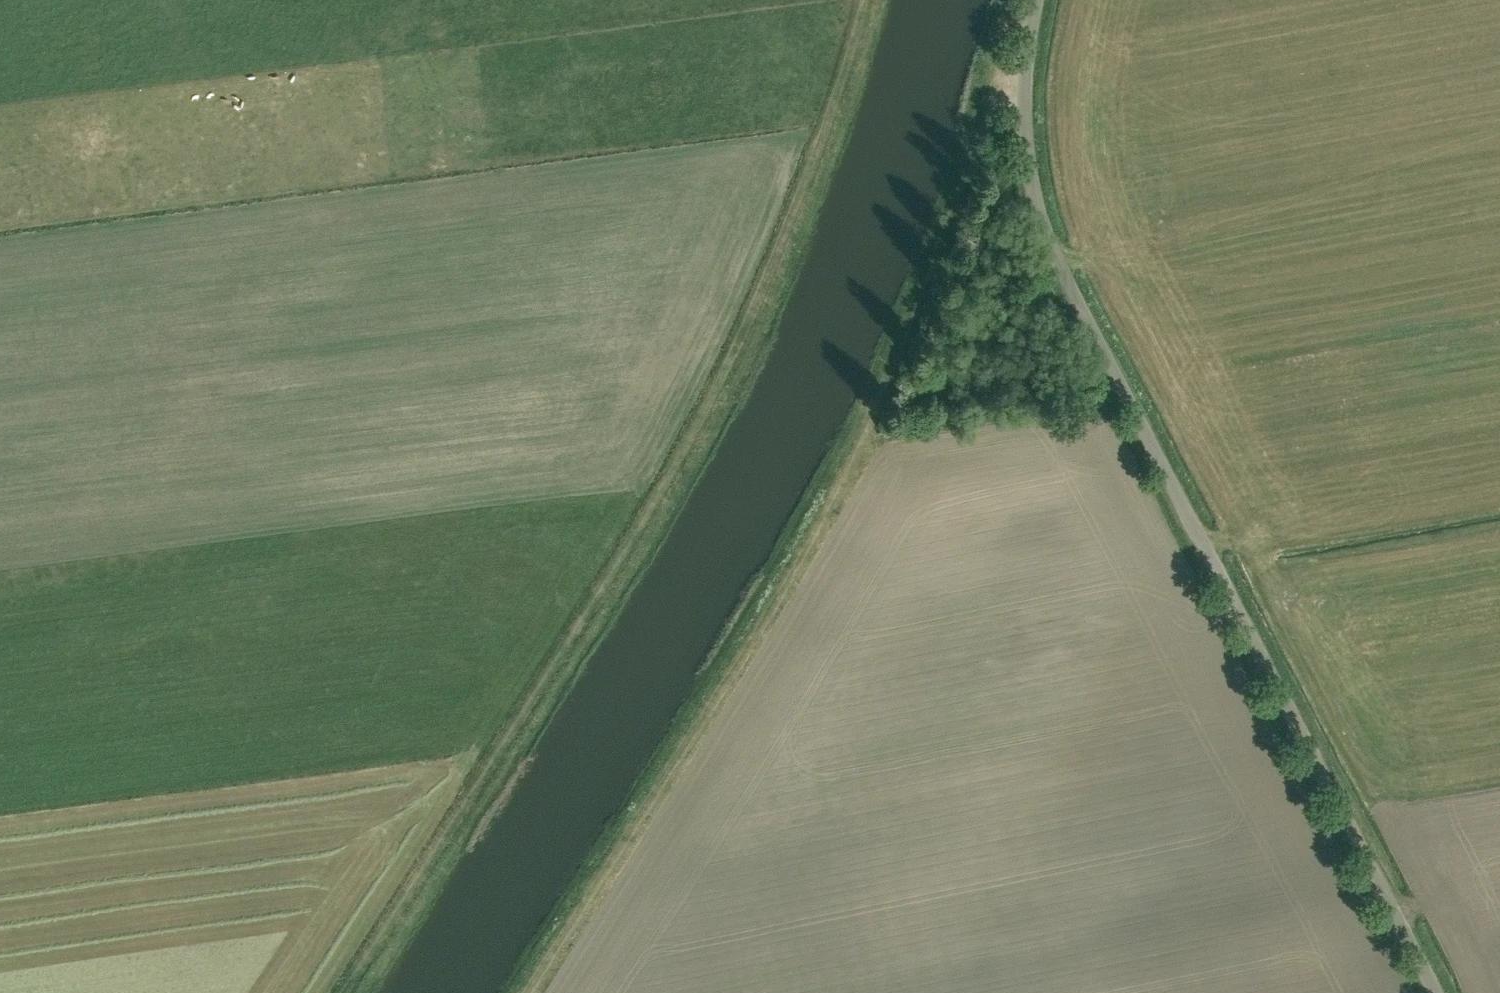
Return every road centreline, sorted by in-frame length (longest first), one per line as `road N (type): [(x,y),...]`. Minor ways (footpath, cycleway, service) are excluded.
road 1 (unclassified): [(1437,992),(1029,211),(1018,141),(1036,0)]

